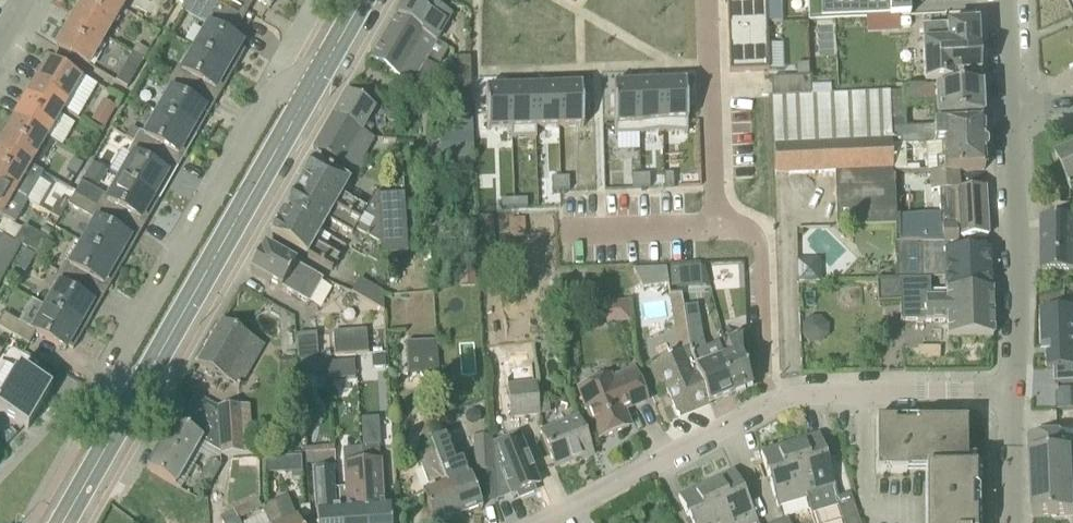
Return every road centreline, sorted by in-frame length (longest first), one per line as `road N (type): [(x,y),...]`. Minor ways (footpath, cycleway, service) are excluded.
road 1 (secondary): [(62,522),(363,0)]
road 2 (residential): [(1012,392),(1010,108)]
road 3 (residential): [(764,409),(790,396),(1012,392)]
road 4 (residential): [(541,522),(764,409)]
road 5 (residential): [(712,0),(719,226)]
road 6 (residential): [(719,226),(754,243),(764,409)]
road 7 (residential): [(719,226),(578,234)]
road 8 (residential): [(1017,522),(1012,392)]

